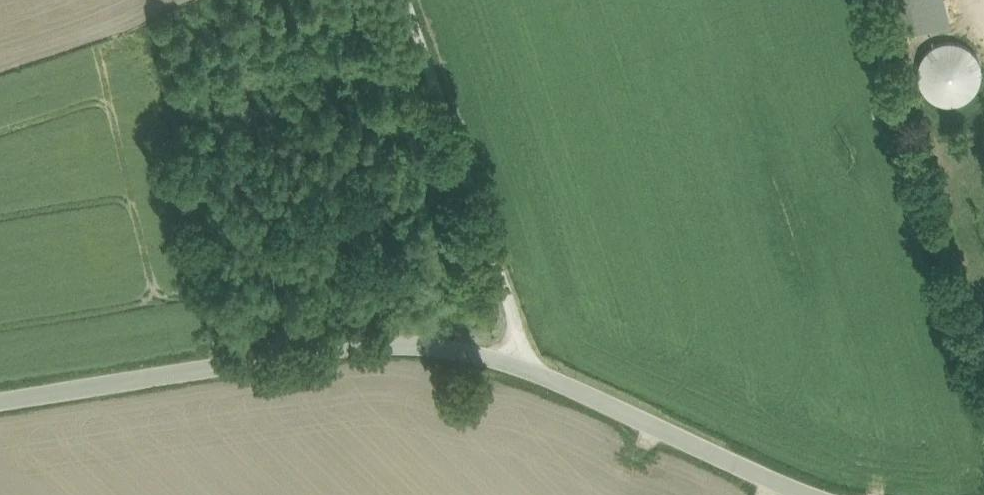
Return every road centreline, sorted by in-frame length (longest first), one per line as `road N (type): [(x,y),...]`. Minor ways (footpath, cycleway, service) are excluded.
road 1 (tertiary): [(531,370),(389,345),(0,403)]
road 2 (unclassified): [(404,0),(531,370)]
road 3 (tertiary): [(804,494),(531,370)]

